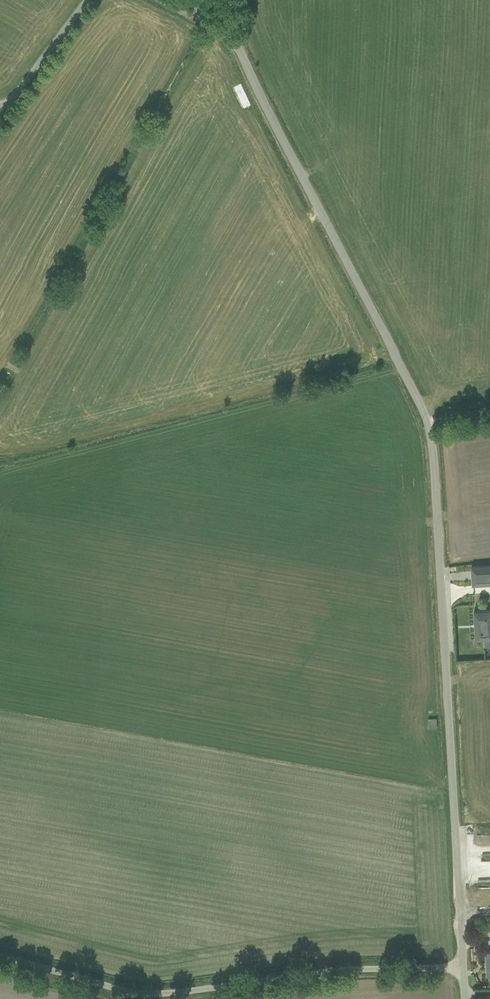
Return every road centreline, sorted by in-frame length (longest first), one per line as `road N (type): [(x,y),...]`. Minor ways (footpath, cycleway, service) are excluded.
road 1 (unclassified): [(201,15),(240,52),(429,413),(464,959)]
road 2 (unclassified): [(0,950),(148,989),(338,964),(464,959)]

